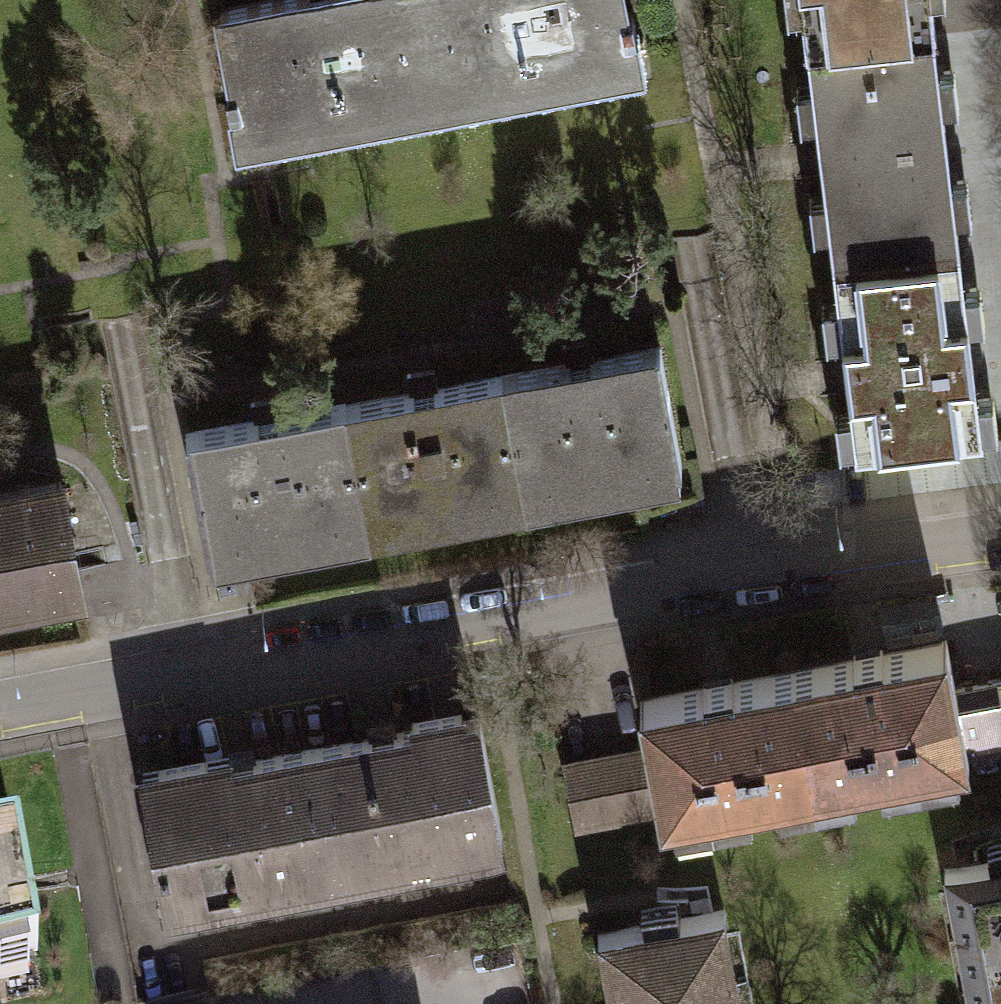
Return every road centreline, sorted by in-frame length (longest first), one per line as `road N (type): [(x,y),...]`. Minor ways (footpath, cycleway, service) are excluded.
road 1 (residential): [(1000,539),(520,612),(0,710)]

